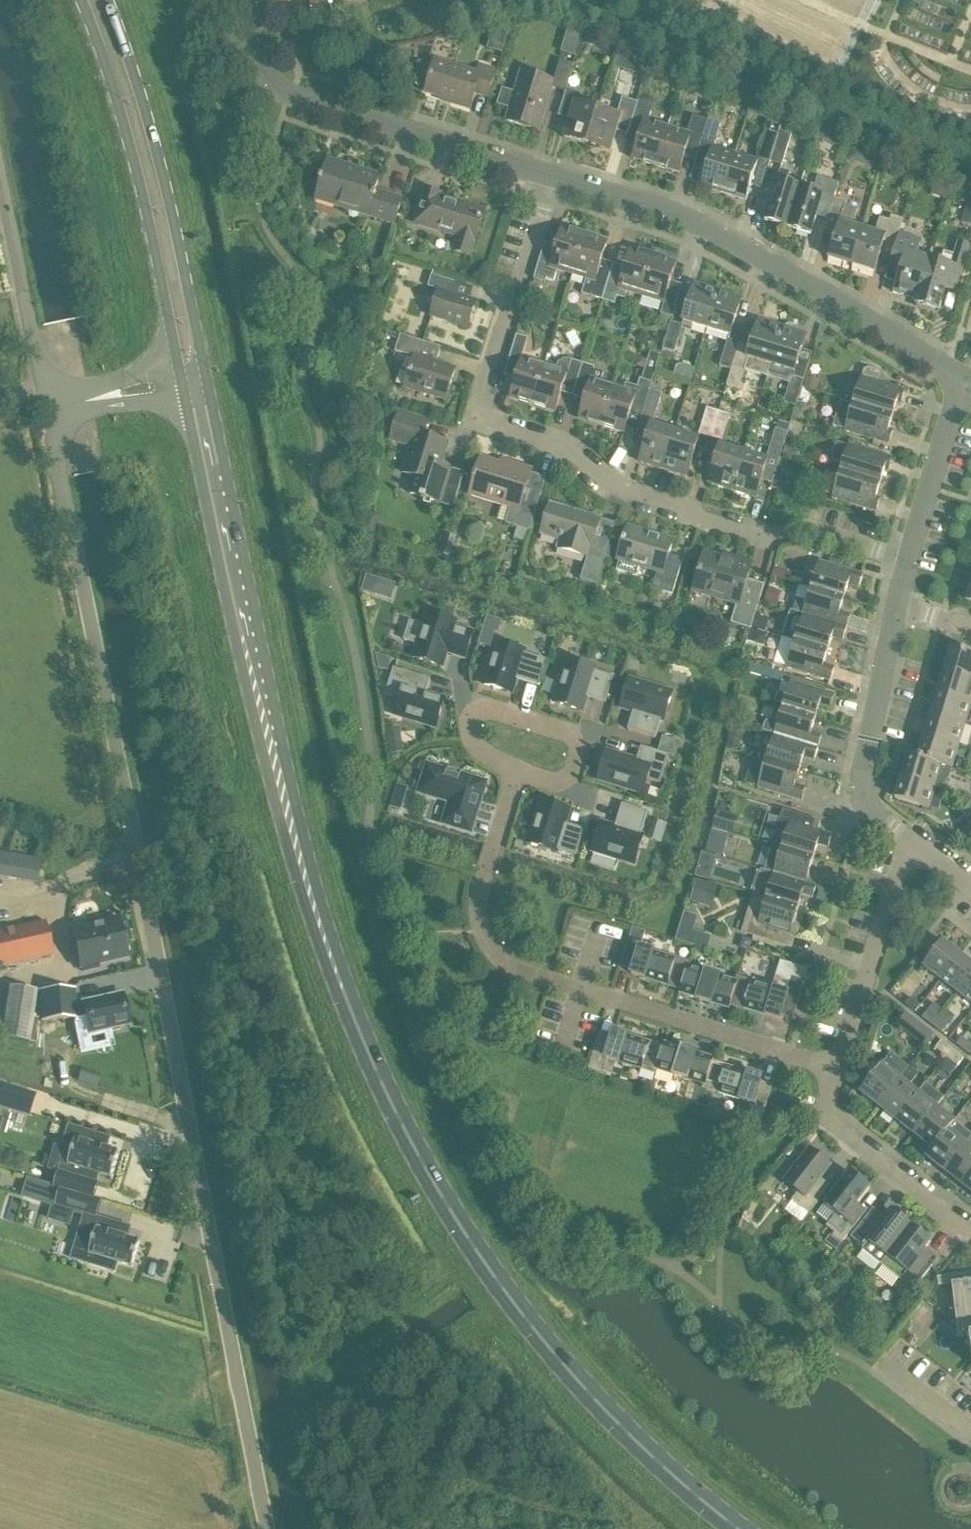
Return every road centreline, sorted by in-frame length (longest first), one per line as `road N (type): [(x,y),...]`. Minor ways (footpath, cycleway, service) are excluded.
road 1 (unclassified): [(267,1528),(49,410)]
road 2 (primary): [(741,1528),(660,1463),(565,1364),(482,1259),(395,1111),(328,947),(251,635)]
road 3 (residential): [(915,556),(818,532),(763,534),(709,521),(615,486),(572,455),(480,418),(485,380),(552,176)]
road 4 (residential): [(965,378),(709,229),(552,176)]
road 5 (primary): [(82,0),(141,188),(184,379)]
road 6 (primary): [(207,373),(164,178),(110,0)]
road 7 (residential): [(552,176),(286,92),(257,57),(245,0)]
road 8 (residential): [(580,988),(836,1069)]
road 9 (residential): [(913,844),(856,803),(900,610)]
road 10 (primary): [(251,635),(207,373)]
road 11 (primary): [(184,379),(251,635)]
road 12 (unclassified): [(49,410),(0,175)]
road 13 (residential): [(836,1069),(913,844)]
road 14 (residential): [(836,1069),(826,1118),(970,1231)]
road 15 (residential): [(556,778),(573,768),(578,752),(569,730),(487,712),(475,728),(483,750),(518,766)]
road 16 (residential): [(915,556),(965,378)]
road 17 (residential): [(484,881),(490,947),(524,971),(580,988)]
road 18 (unclassified): [(49,410),(184,379)]

